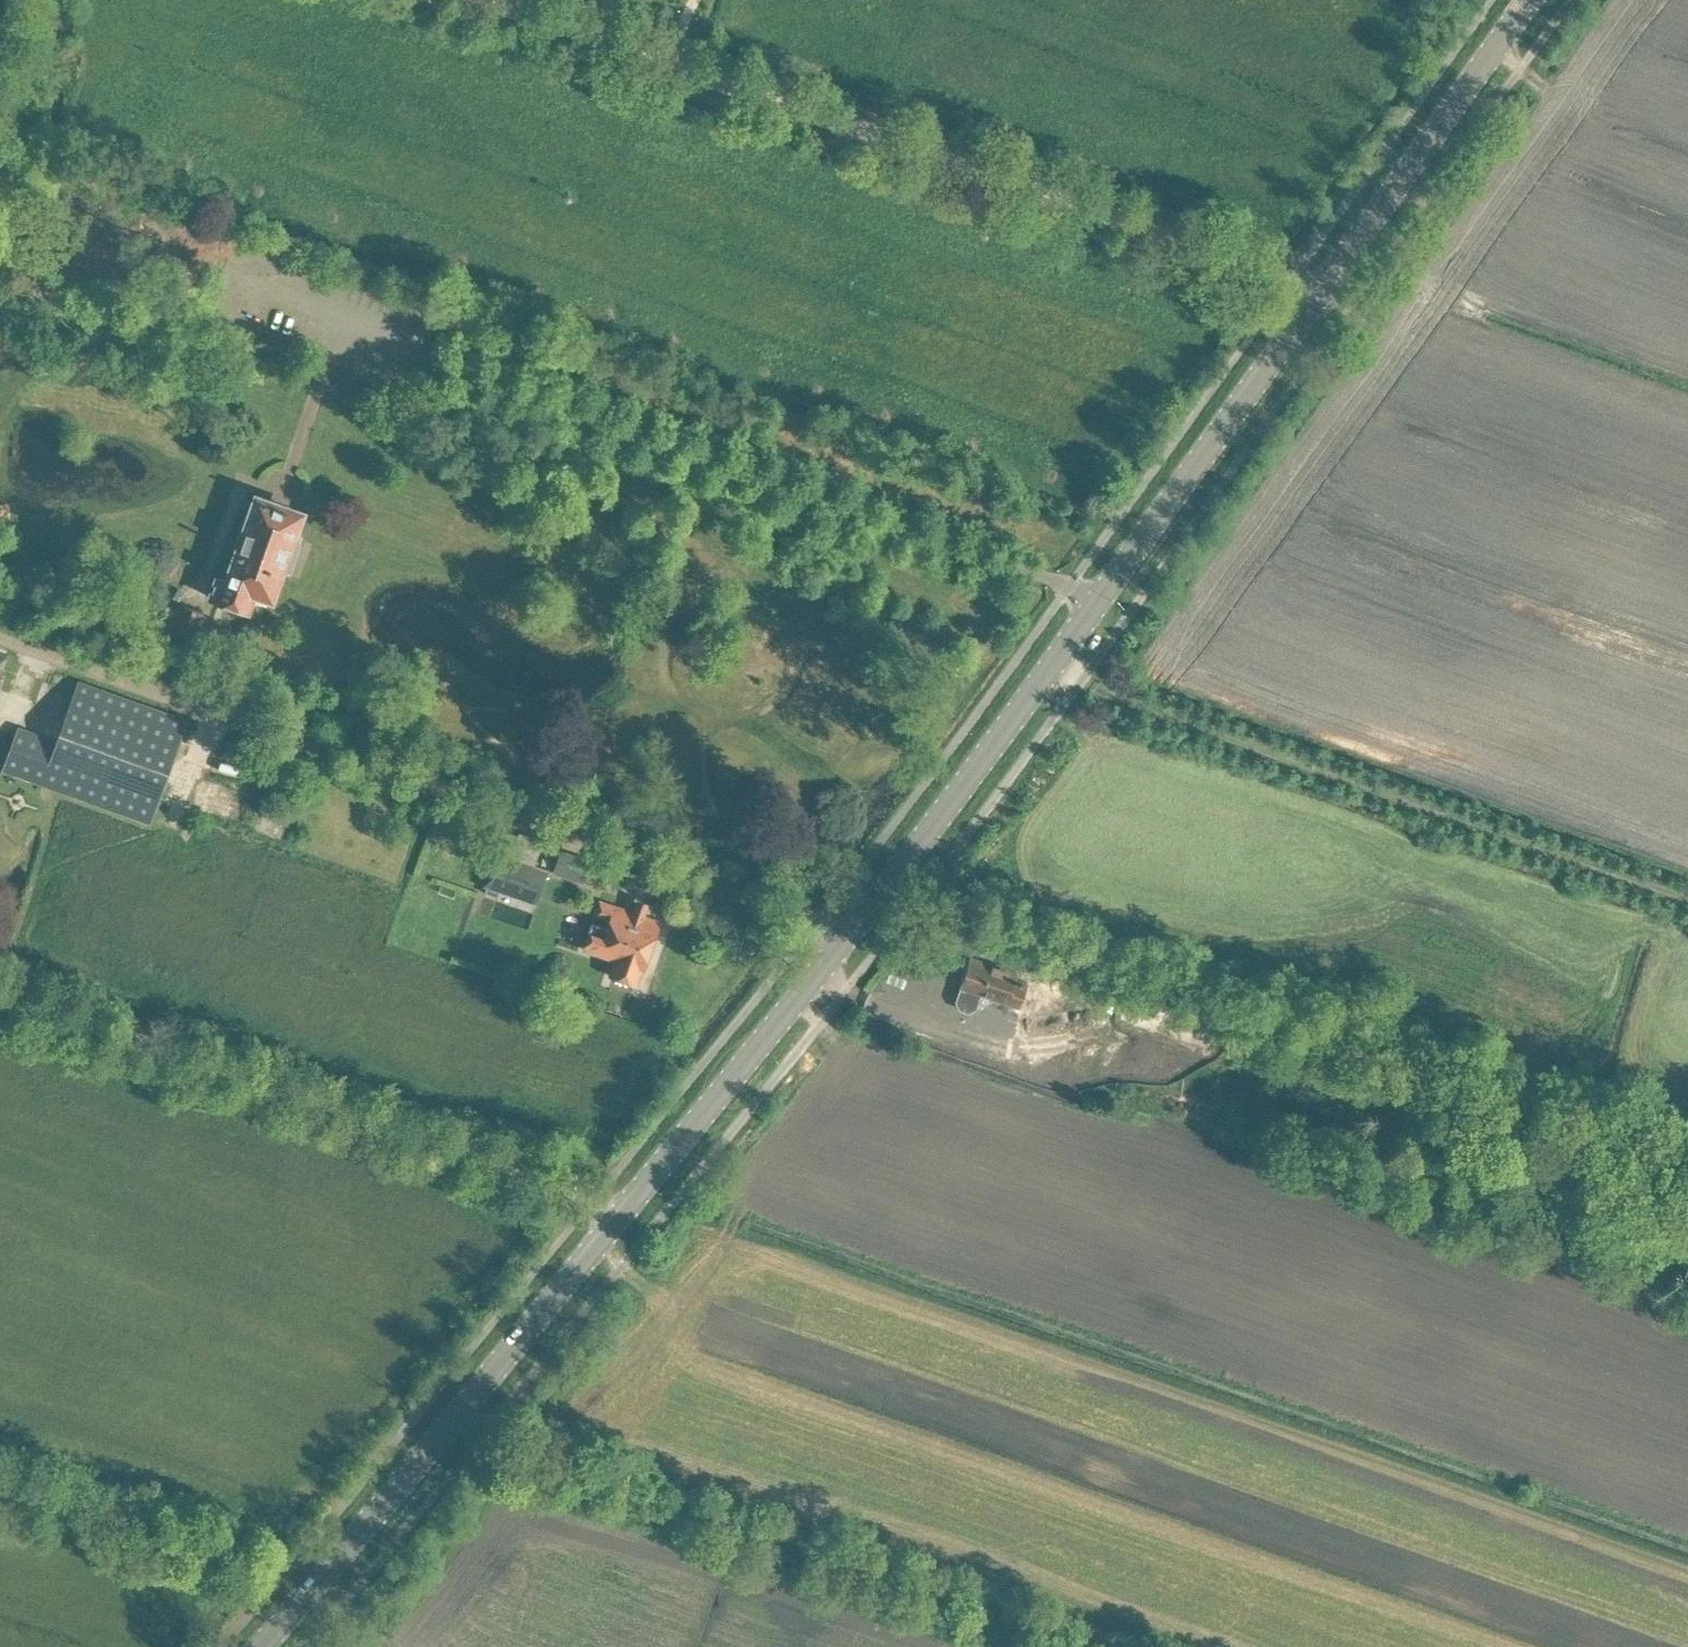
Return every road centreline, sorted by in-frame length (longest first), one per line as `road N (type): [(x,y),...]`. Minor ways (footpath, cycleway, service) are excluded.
road 1 (secondary): [(622,1210),(941,815),(1529,0)]
road 2 (track): [(673,63),(1288,279),(1345,314)]
road 3 (track): [(589,1199),(0,992)]
road 4 (secondary): [(255,1646),(622,1210)]
road 5 (track): [(489,0),(673,63),(693,0)]
road 6 (track): [(183,691),(0,633)]

